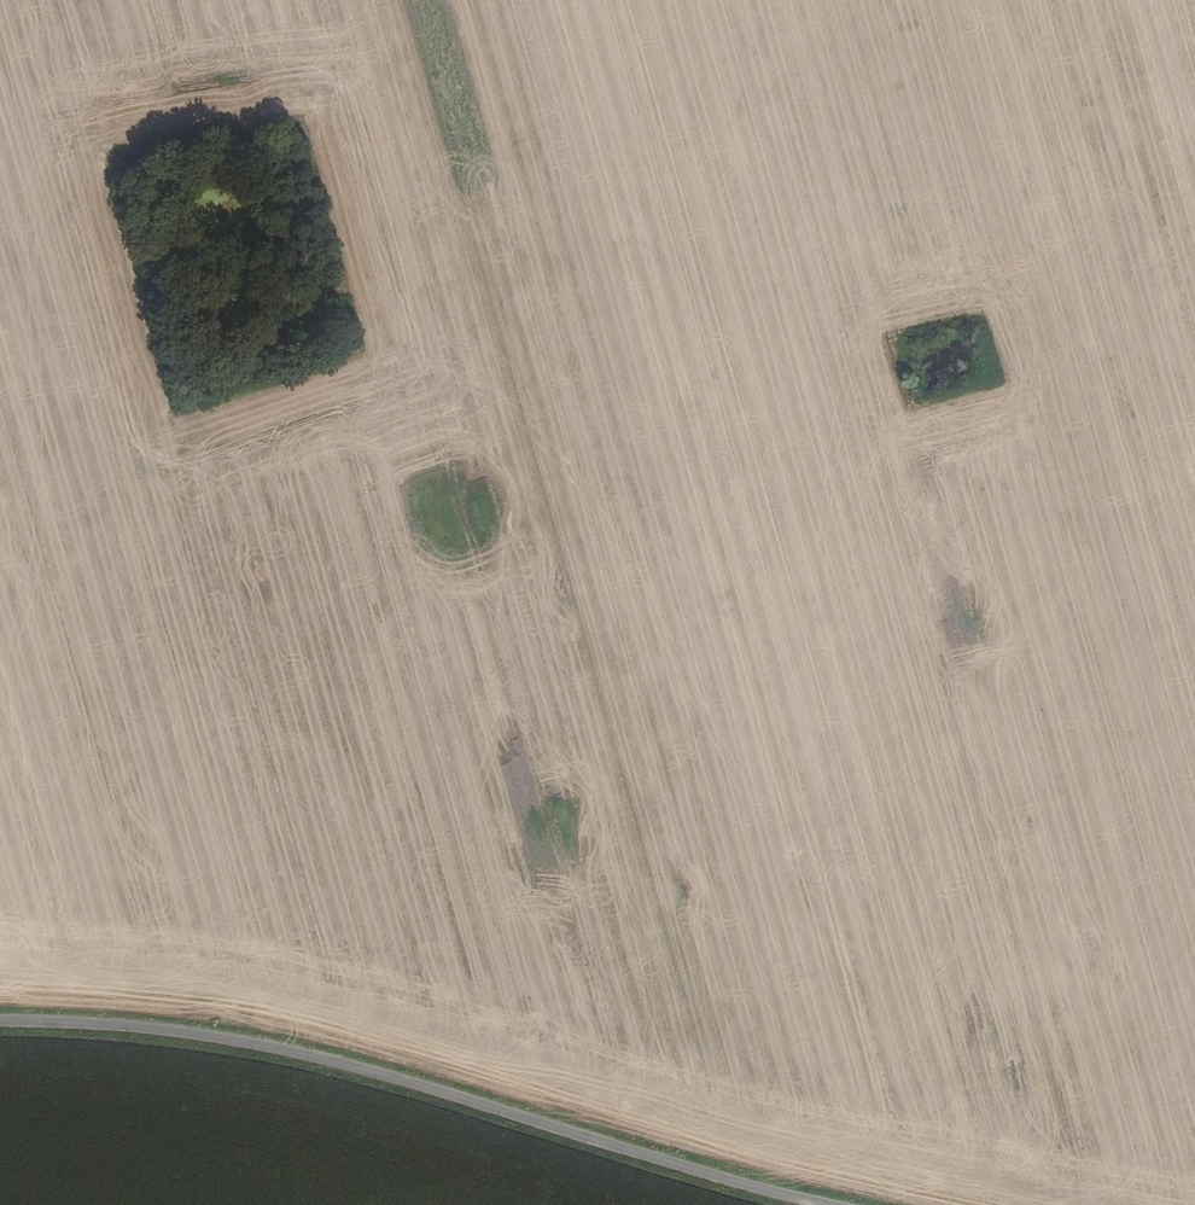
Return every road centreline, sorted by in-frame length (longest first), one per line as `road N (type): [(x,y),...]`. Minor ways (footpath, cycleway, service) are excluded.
road 1 (unclassified): [(0,1026),(241,1042),(832,1204)]

